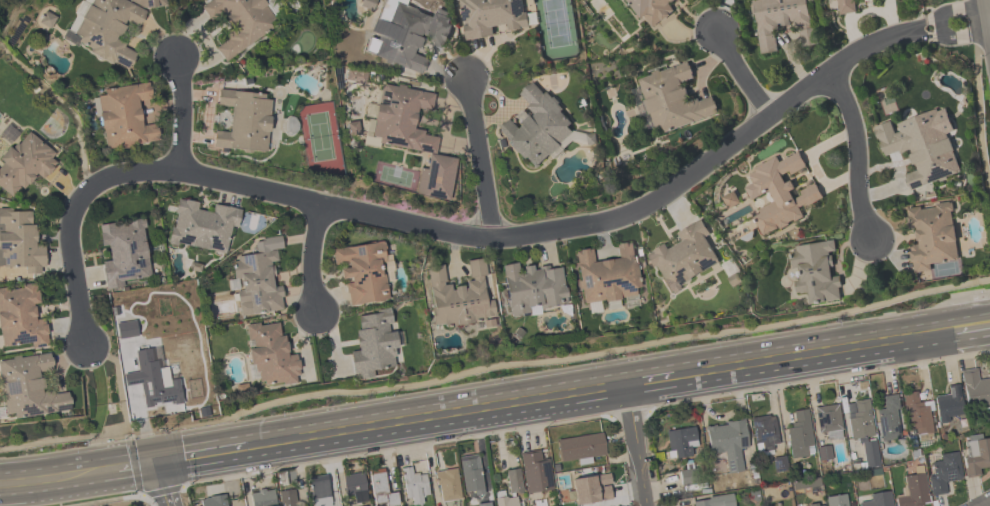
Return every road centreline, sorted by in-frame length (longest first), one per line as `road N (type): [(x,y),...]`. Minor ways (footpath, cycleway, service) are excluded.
road 1 (residential): [(911,31),(830,70),(683,183),(608,224),(474,236),(203,174),(153,171),(102,181),(83,194),(70,222),(84,347)]
road 2 (primary): [(233,450),(623,388)]
road 3 (primary): [(687,377),(950,335)]
road 4 (residential): [(830,70),(851,115),(871,237)]
road 5 (residential): [(494,237),(465,78)]
road 6 (primary): [(0,496),(133,477),(153,460)]
road 7 (primary): [(127,455),(0,474)]

